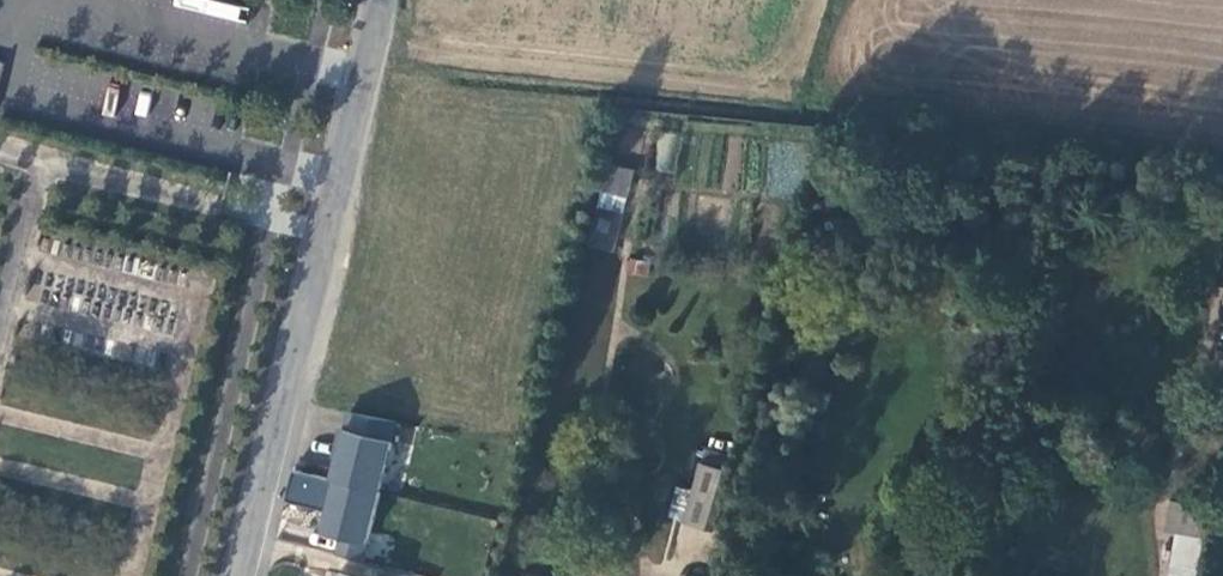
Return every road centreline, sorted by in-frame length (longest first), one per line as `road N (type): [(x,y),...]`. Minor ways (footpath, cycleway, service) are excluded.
road 1 (unclassified): [(385,0),(242,575)]

